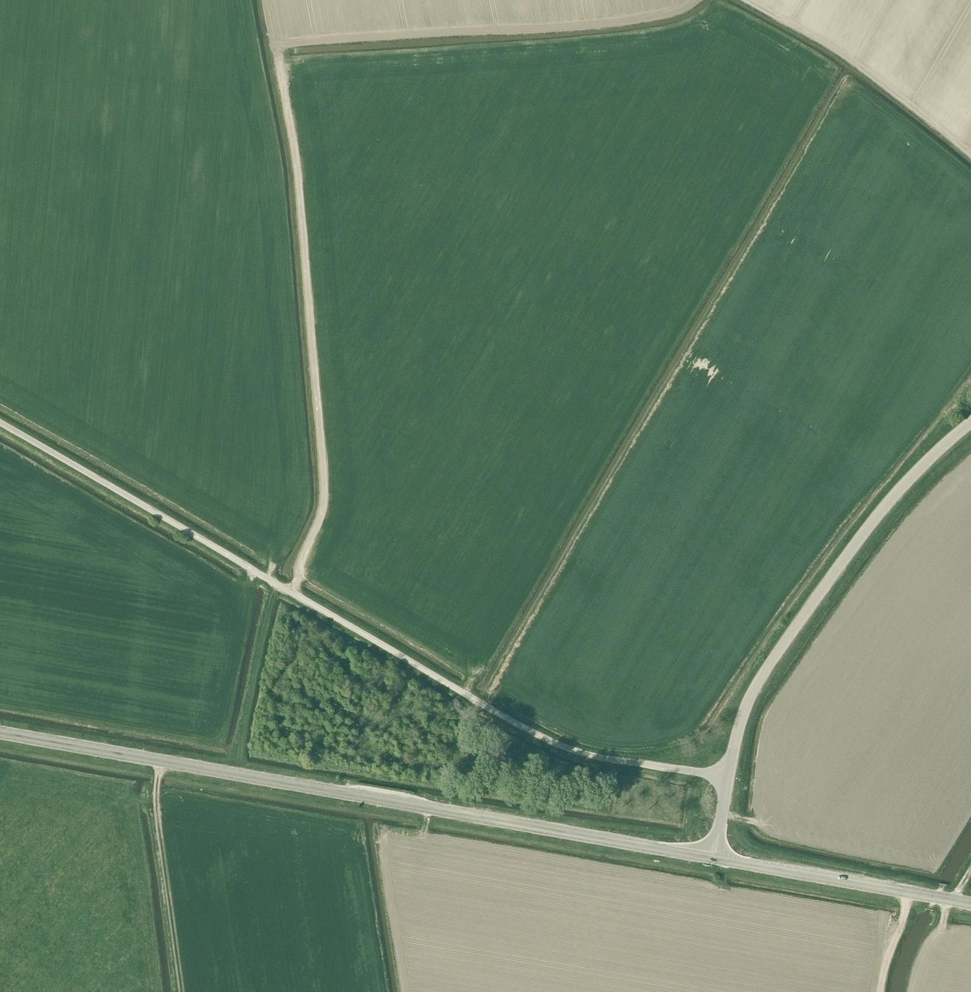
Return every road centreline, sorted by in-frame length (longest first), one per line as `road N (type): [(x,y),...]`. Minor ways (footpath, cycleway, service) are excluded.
road 1 (unclassified): [(728,778),(586,755),(532,733),(0,423)]
road 2 (primary): [(714,858),(0,733)]
road 3 (track): [(293,593),(327,488),(299,166),(278,54)]
road 4 (tertiary): [(728,778),(742,717),(769,666),(870,526),(970,424)]
road 5 (track): [(970,151),(883,78),(750,0)]
road 6 (primary): [(970,904),(714,858)]

